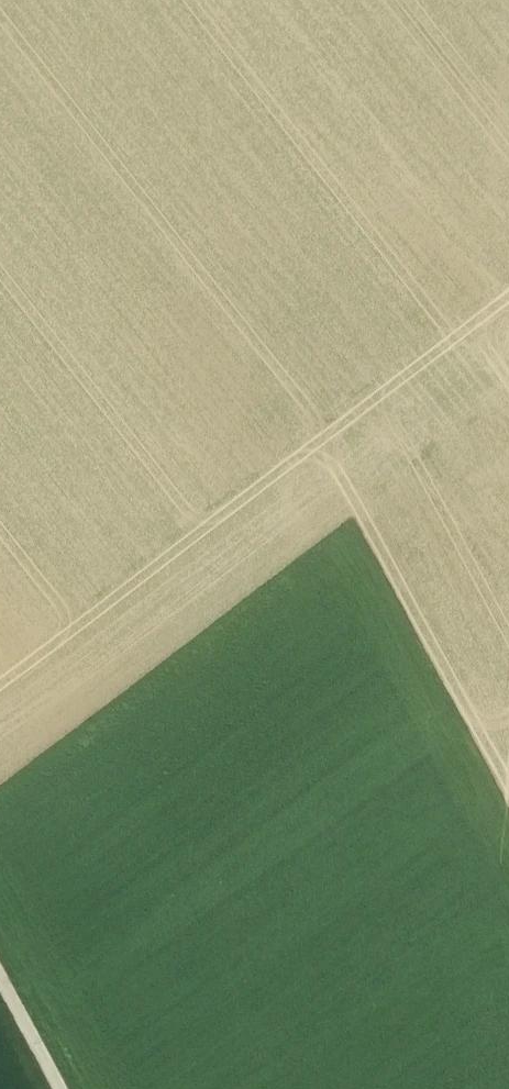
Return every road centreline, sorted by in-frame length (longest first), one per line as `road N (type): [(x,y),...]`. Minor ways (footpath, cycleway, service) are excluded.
road 1 (track): [(0,977),(61,1088)]

